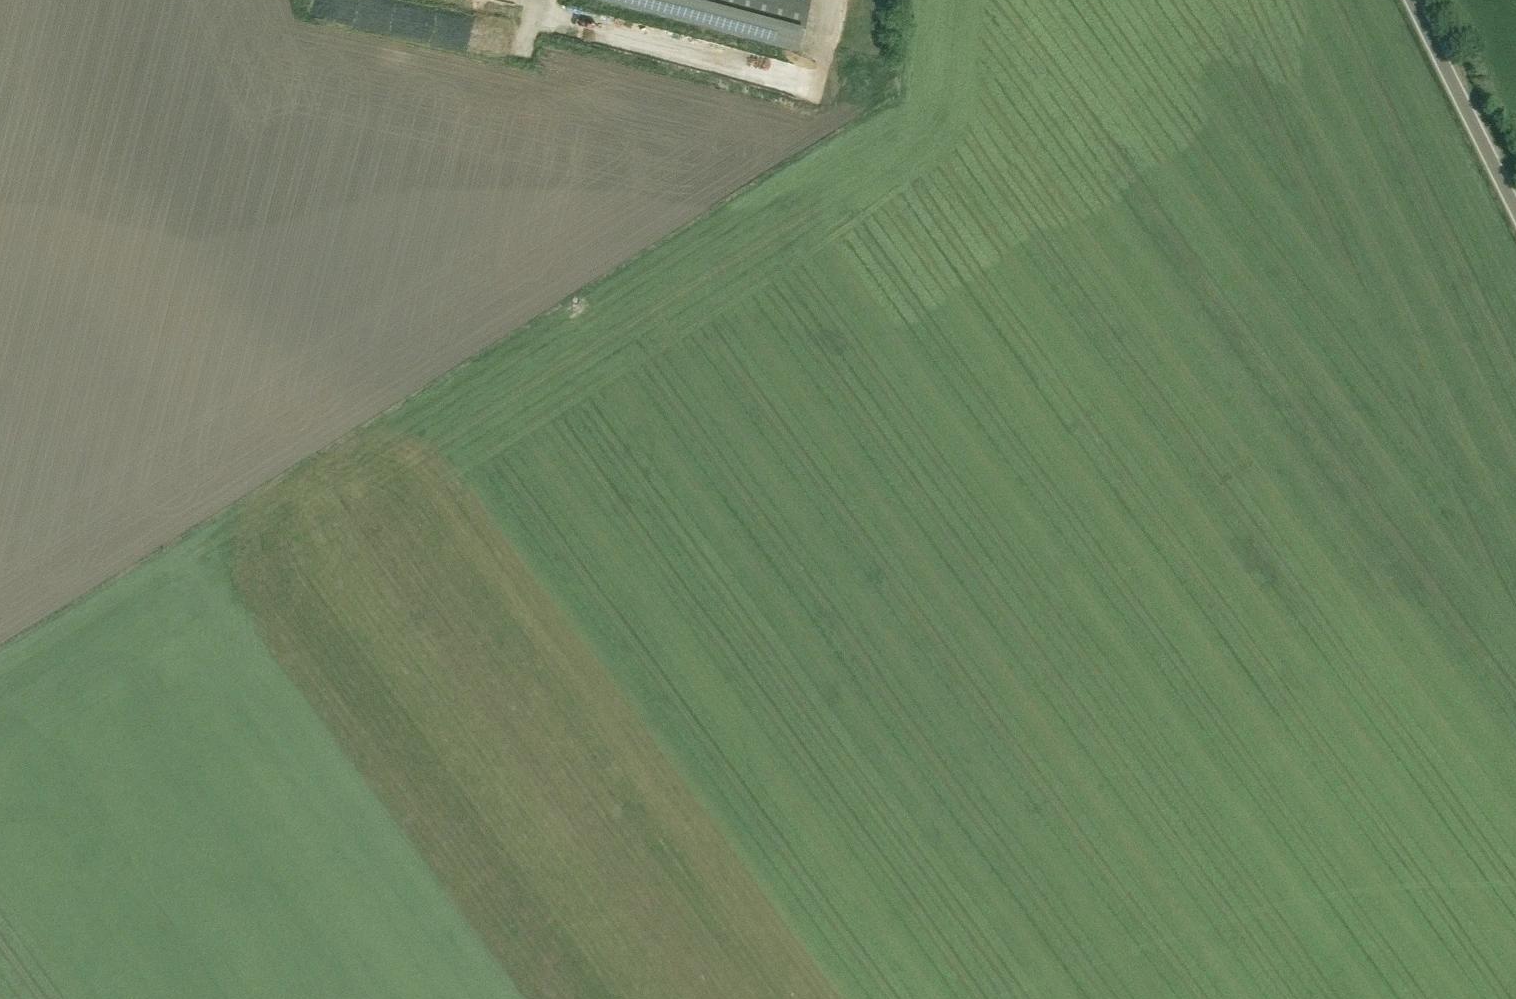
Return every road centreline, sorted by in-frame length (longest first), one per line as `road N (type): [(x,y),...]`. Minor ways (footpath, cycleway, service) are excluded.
road 1 (unclassified): [(1515,213),(1410,0)]

